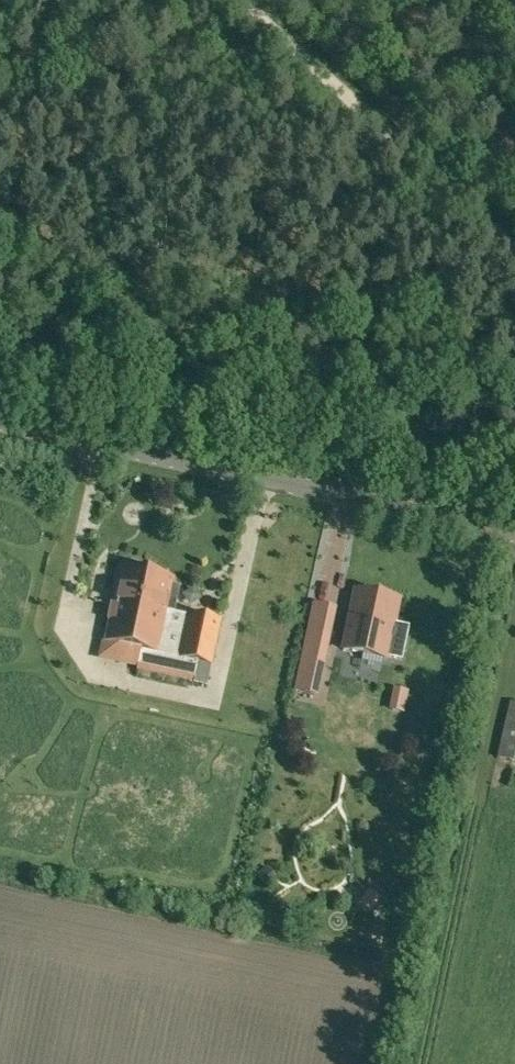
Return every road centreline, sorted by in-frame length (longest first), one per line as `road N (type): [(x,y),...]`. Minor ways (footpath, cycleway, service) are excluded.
road 1 (tertiary): [(514,533),(0,421)]
road 2 (track): [(242,0),(514,246)]

